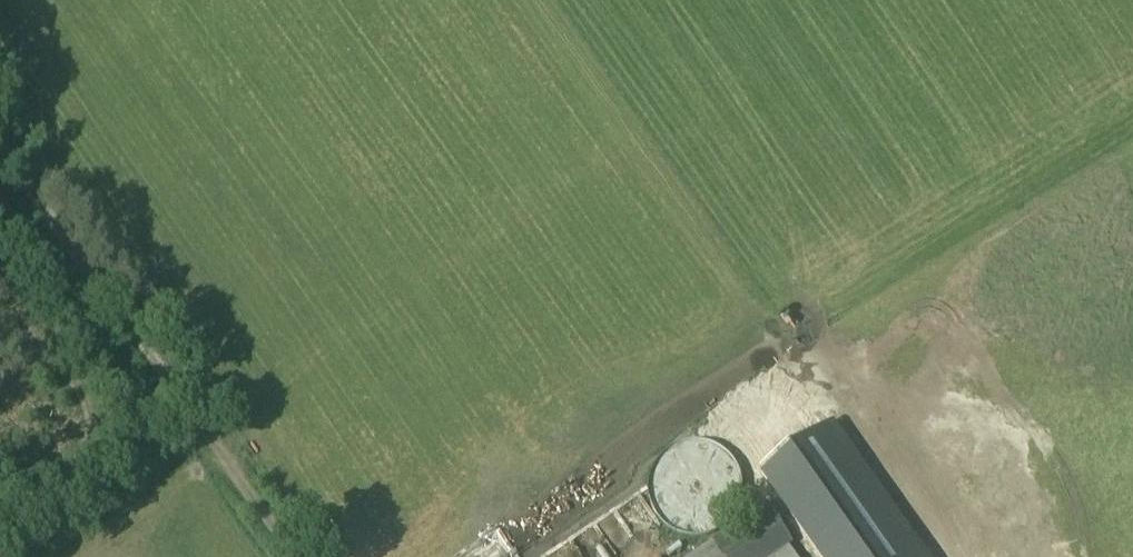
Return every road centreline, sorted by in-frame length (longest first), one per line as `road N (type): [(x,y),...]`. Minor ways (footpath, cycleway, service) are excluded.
road 1 (track): [(295,556),(0,139)]

